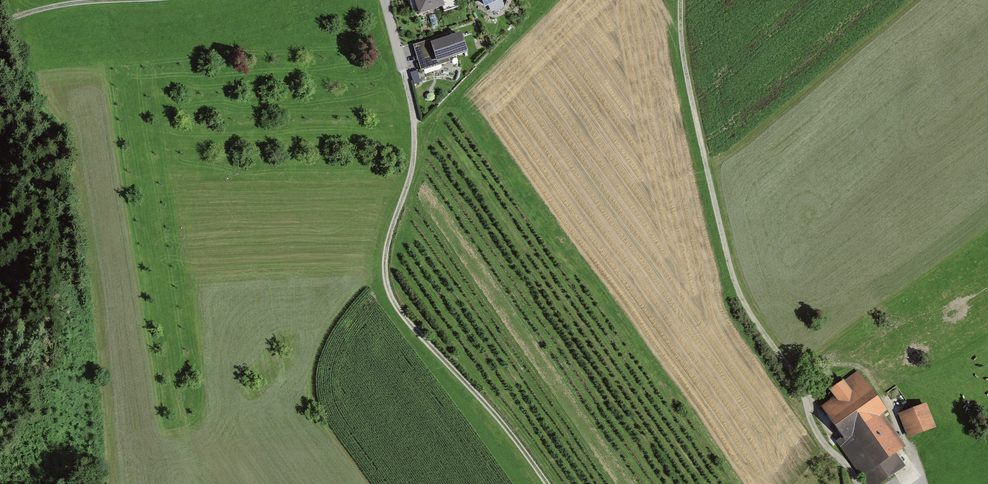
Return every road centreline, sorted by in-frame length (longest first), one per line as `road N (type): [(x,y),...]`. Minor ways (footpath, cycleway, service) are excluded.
road 1 (track): [(386,0),(415,138),(387,249),(390,295),(547,483)]
road 2 (track): [(680,0),(684,60),(732,272),(803,389)]

